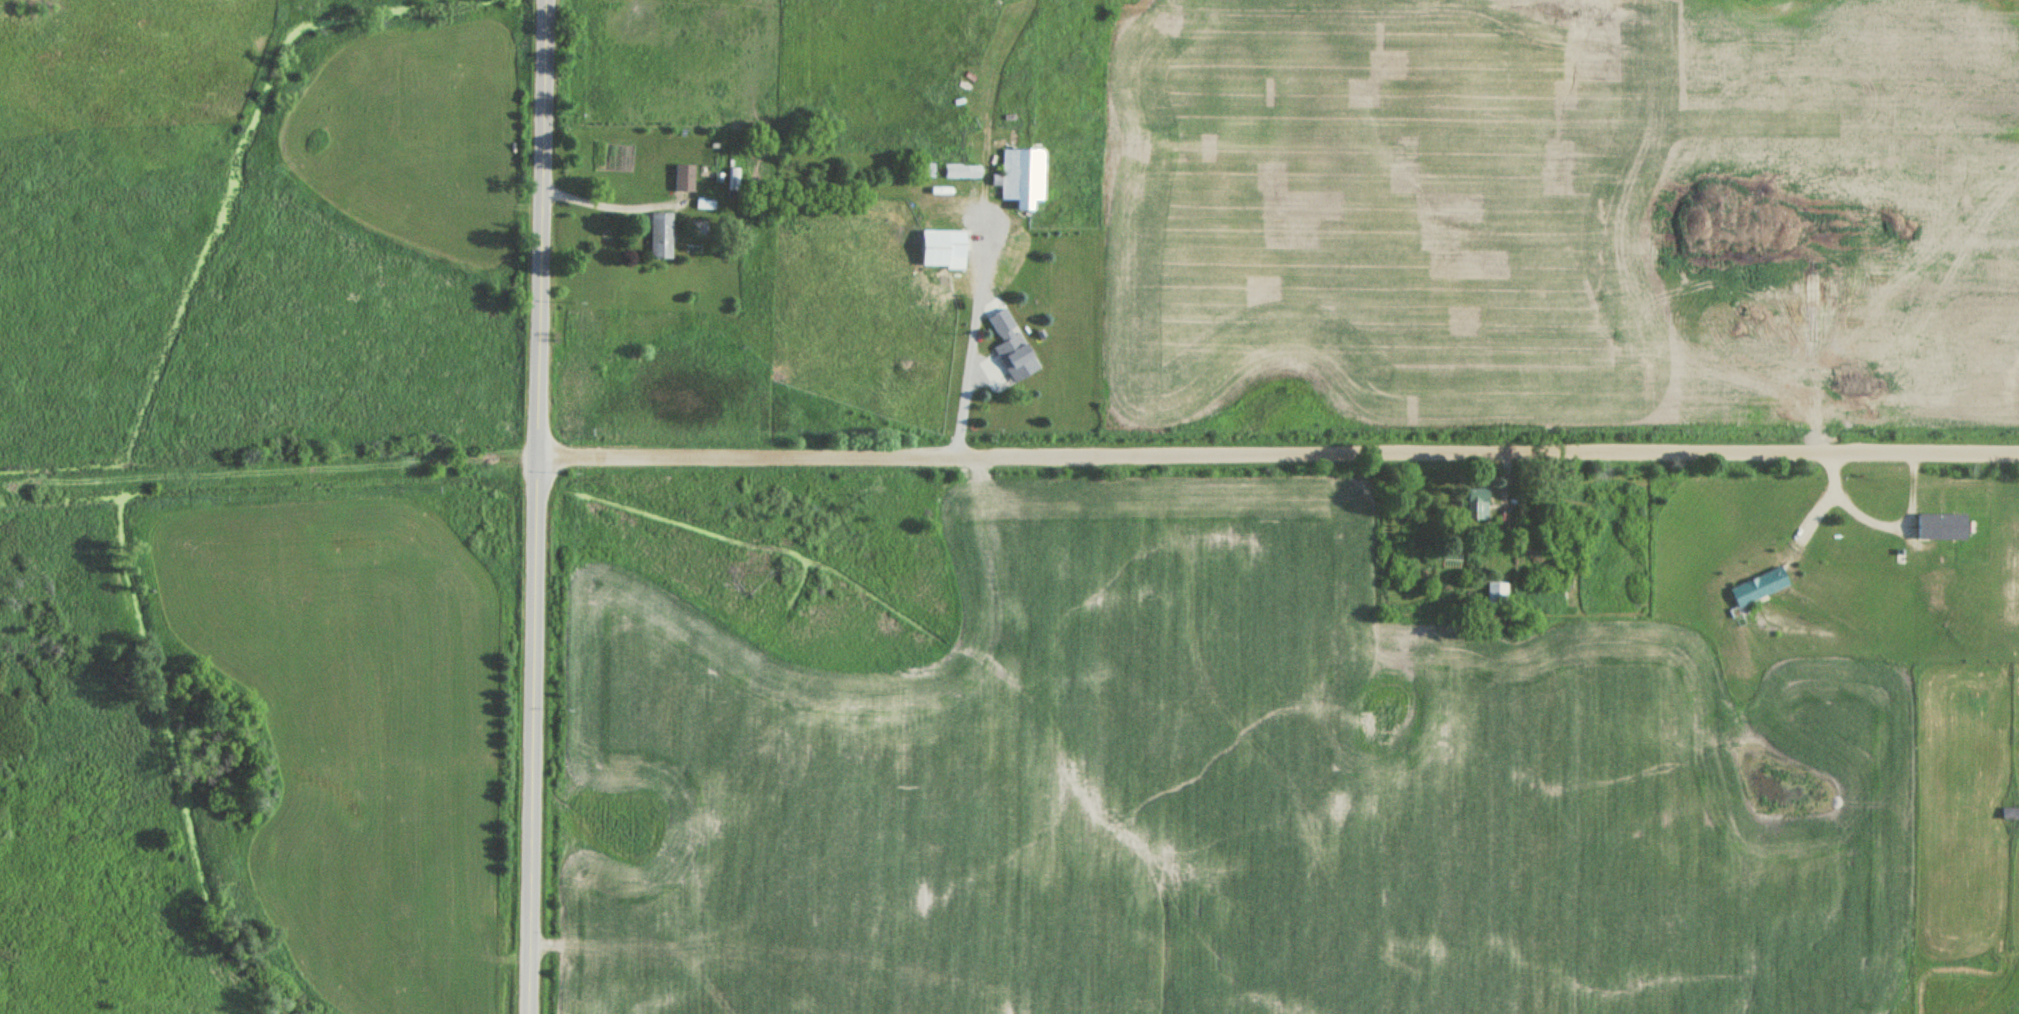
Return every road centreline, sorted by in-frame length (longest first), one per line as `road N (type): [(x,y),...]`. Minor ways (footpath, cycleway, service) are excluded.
road 1 (residential): [(2018,456),(539,457)]
road 2 (residential): [(528,1013),(542,0)]

